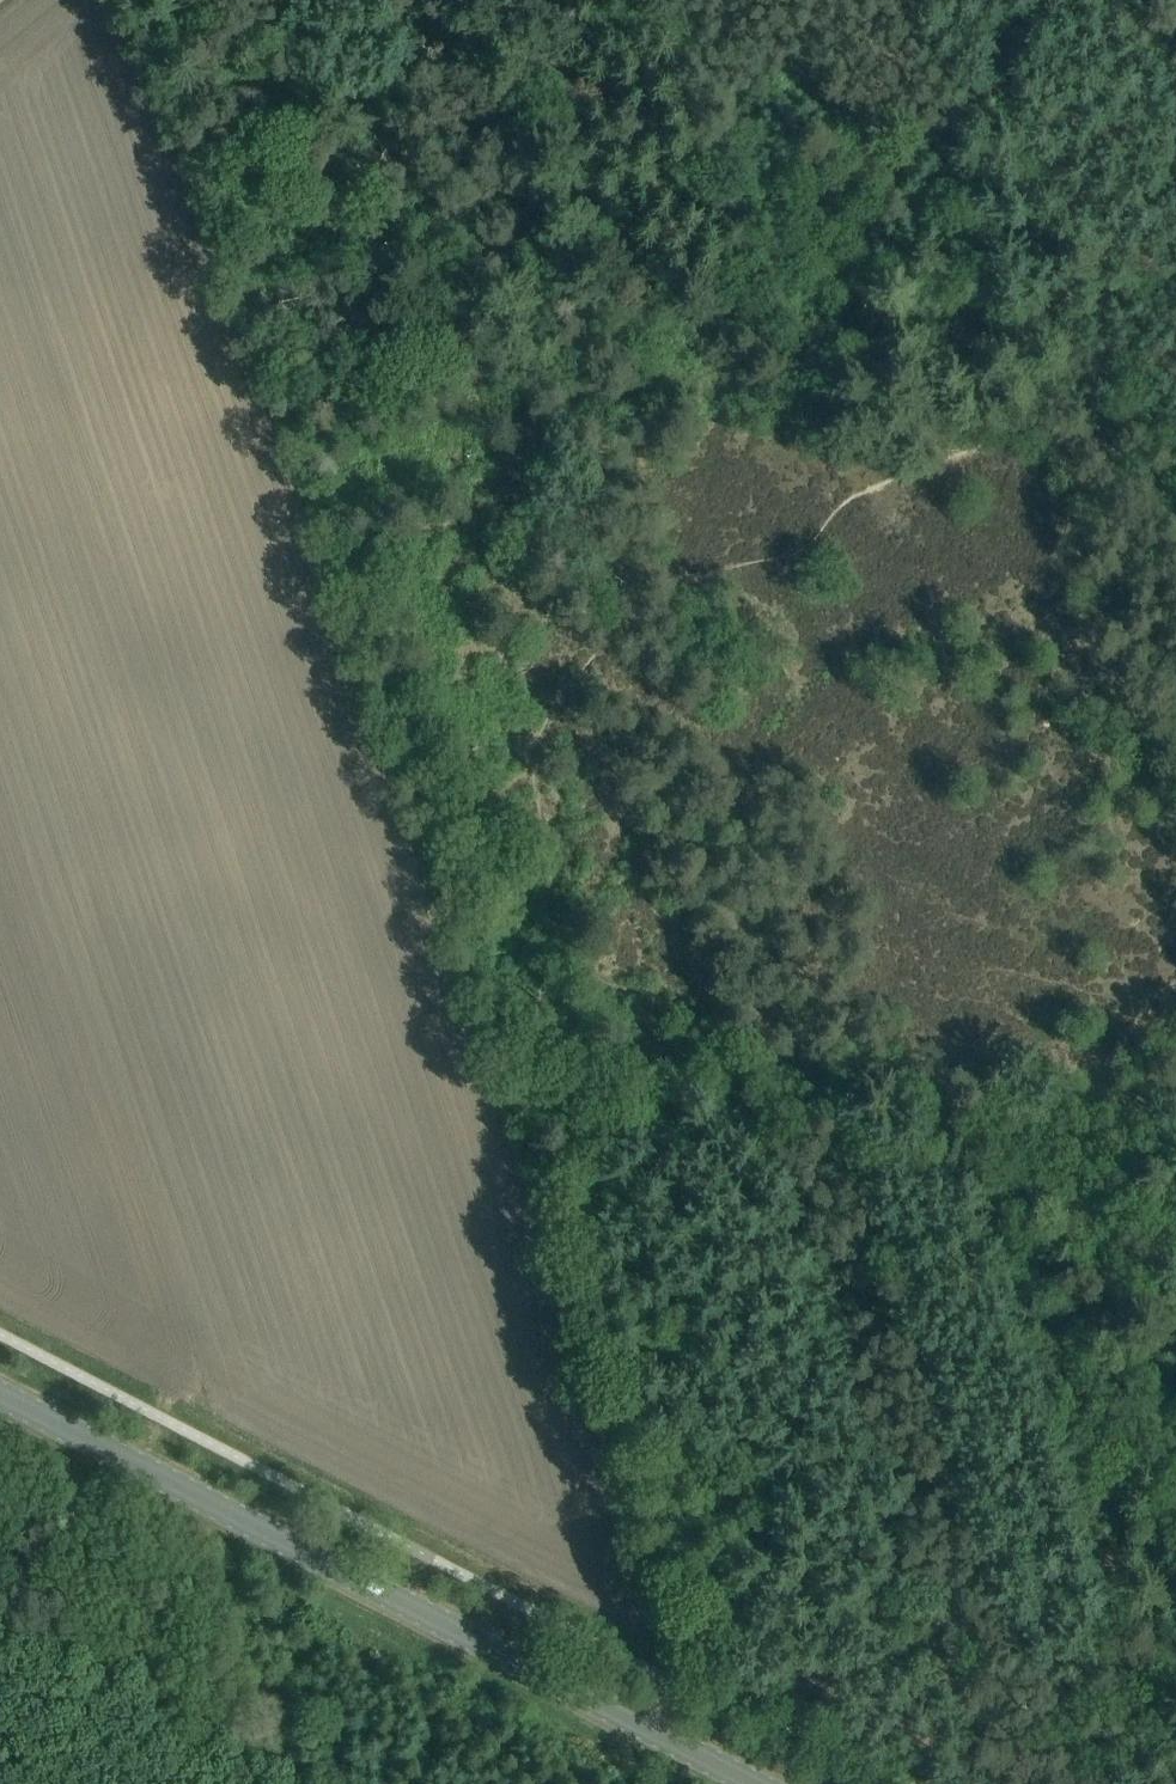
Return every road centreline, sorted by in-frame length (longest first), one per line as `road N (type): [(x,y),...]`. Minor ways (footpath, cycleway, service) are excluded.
road 1 (tertiary): [(760,1783),(0,1395)]

